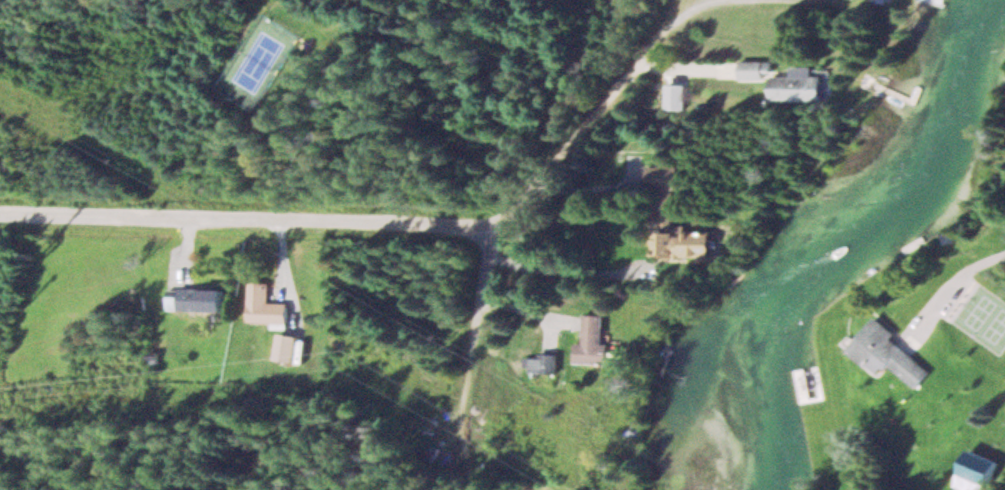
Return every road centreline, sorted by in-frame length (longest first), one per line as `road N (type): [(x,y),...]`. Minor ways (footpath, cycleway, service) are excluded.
road 1 (residential): [(486,299),(500,240),(681,24),(705,6),(733,1),(855,6)]
road 2 (residential): [(500,240),(464,231),(0,221)]

